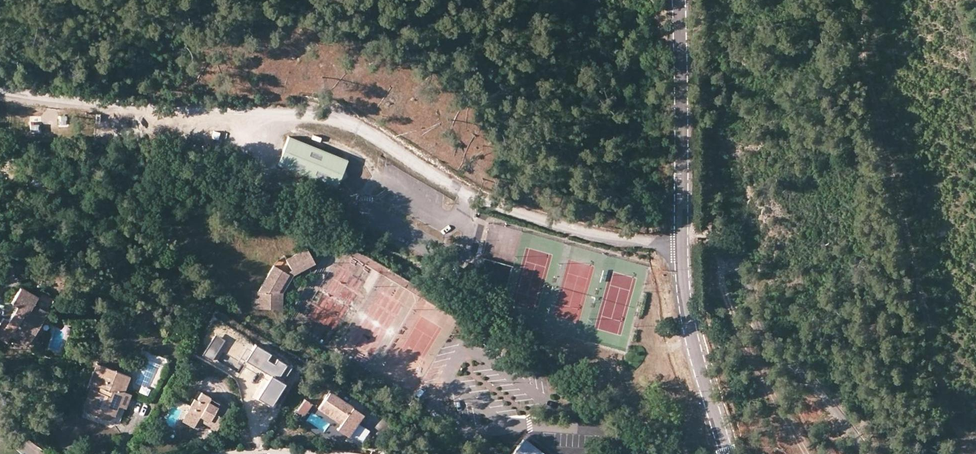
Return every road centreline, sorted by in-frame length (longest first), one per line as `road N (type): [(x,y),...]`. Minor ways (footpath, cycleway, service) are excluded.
road 1 (residential): [(0,91),(170,112),(341,120),(482,204),(618,241),(682,240)]
road 2 (unclassified): [(682,240),(680,0)]
road 3 (track): [(723,249),(725,296),(808,453)]

